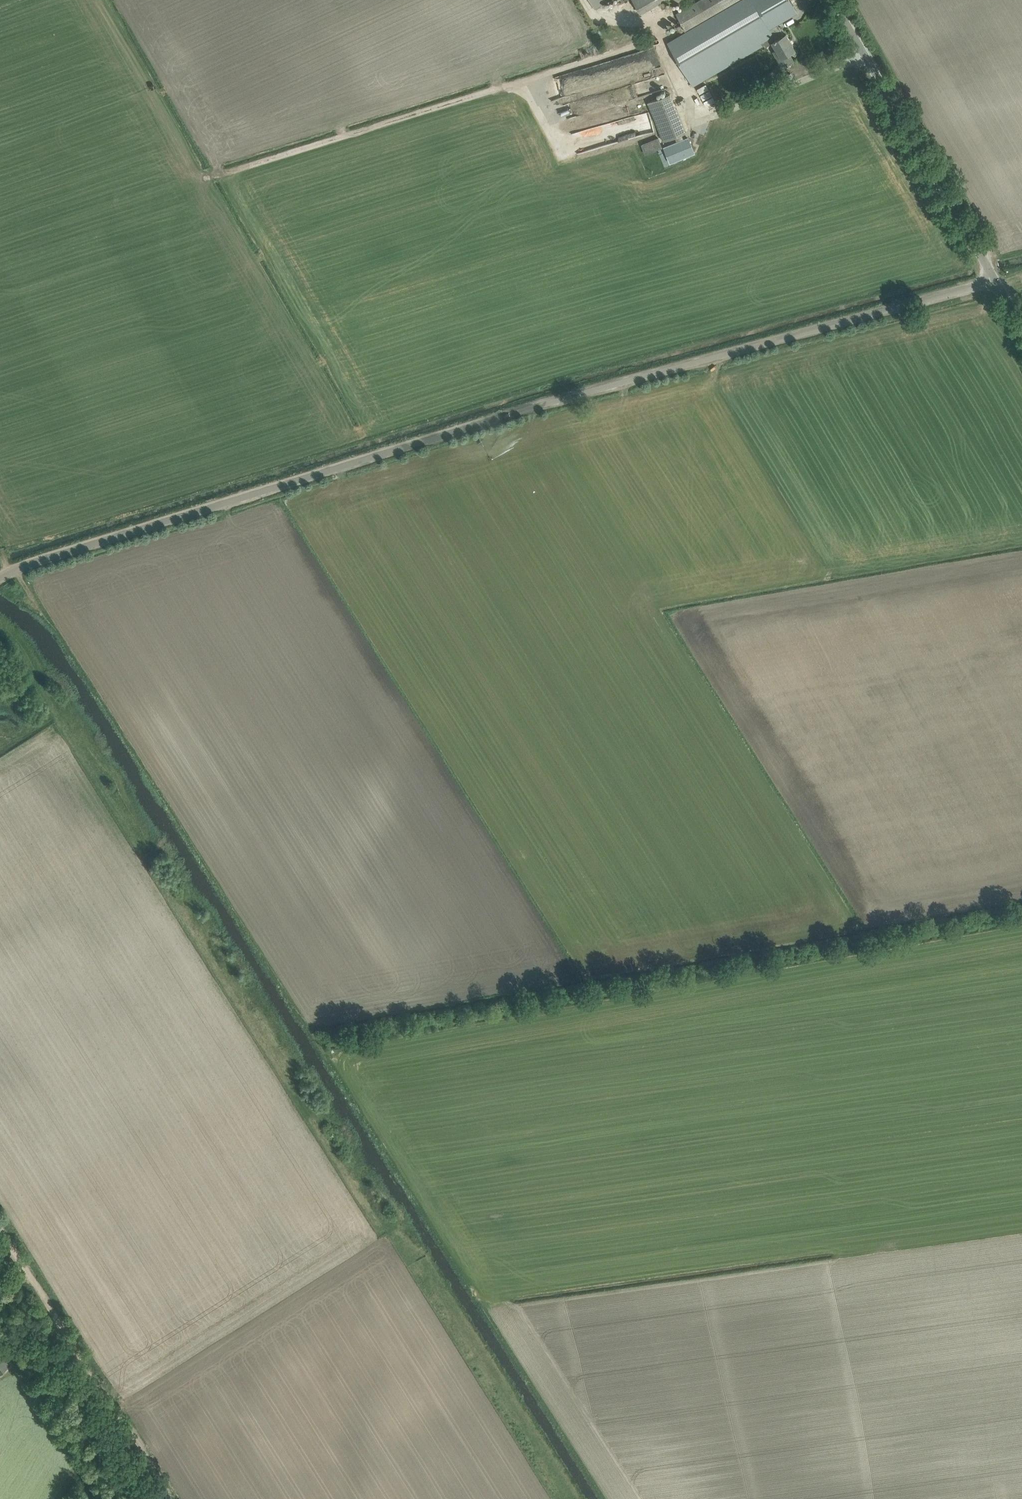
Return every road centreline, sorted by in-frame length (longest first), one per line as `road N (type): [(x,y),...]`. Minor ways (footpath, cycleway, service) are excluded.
road 1 (unclassified): [(0,582),(19,569),(703,362),(999,285)]
road 2 (unclassified): [(999,285),(833,0)]
road 3 (track): [(27,1267),(170,1498)]

